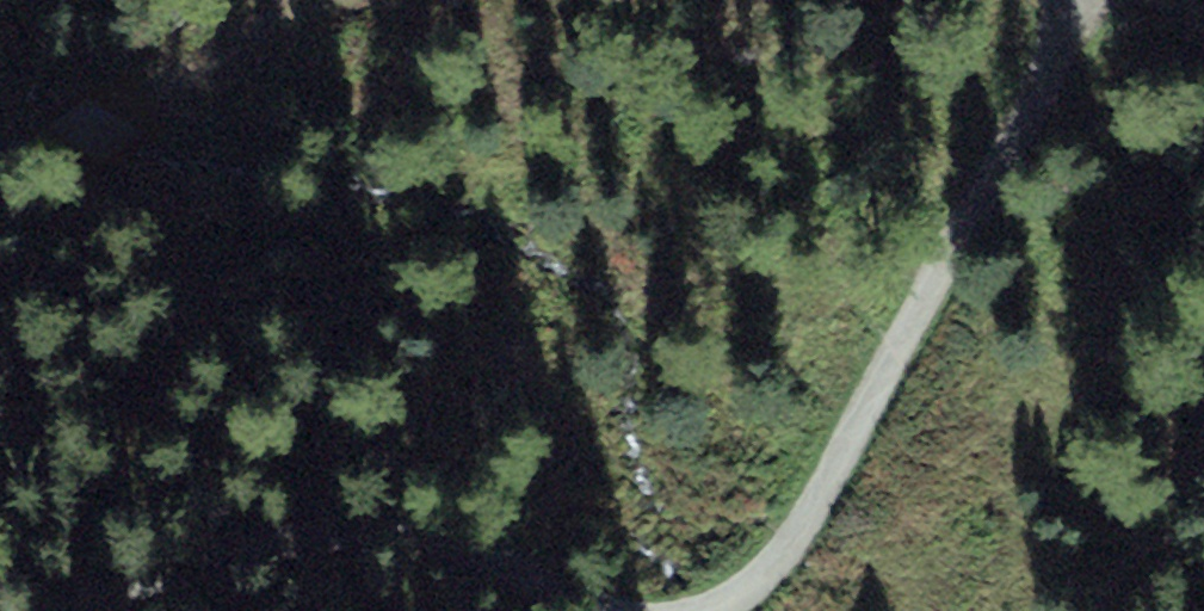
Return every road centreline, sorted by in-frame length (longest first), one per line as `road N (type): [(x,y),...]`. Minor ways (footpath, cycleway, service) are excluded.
road 1 (track): [(713,610),(745,590),(808,519),(1052,66),(1080,0)]
road 2 (track): [(77,610),(346,531),(385,527),(428,535),(582,610)]
road 3 (track): [(0,157),(91,126),(299,0)]
road 4 (track): [(1203,376),(1186,411),(1155,552),(1119,610)]

